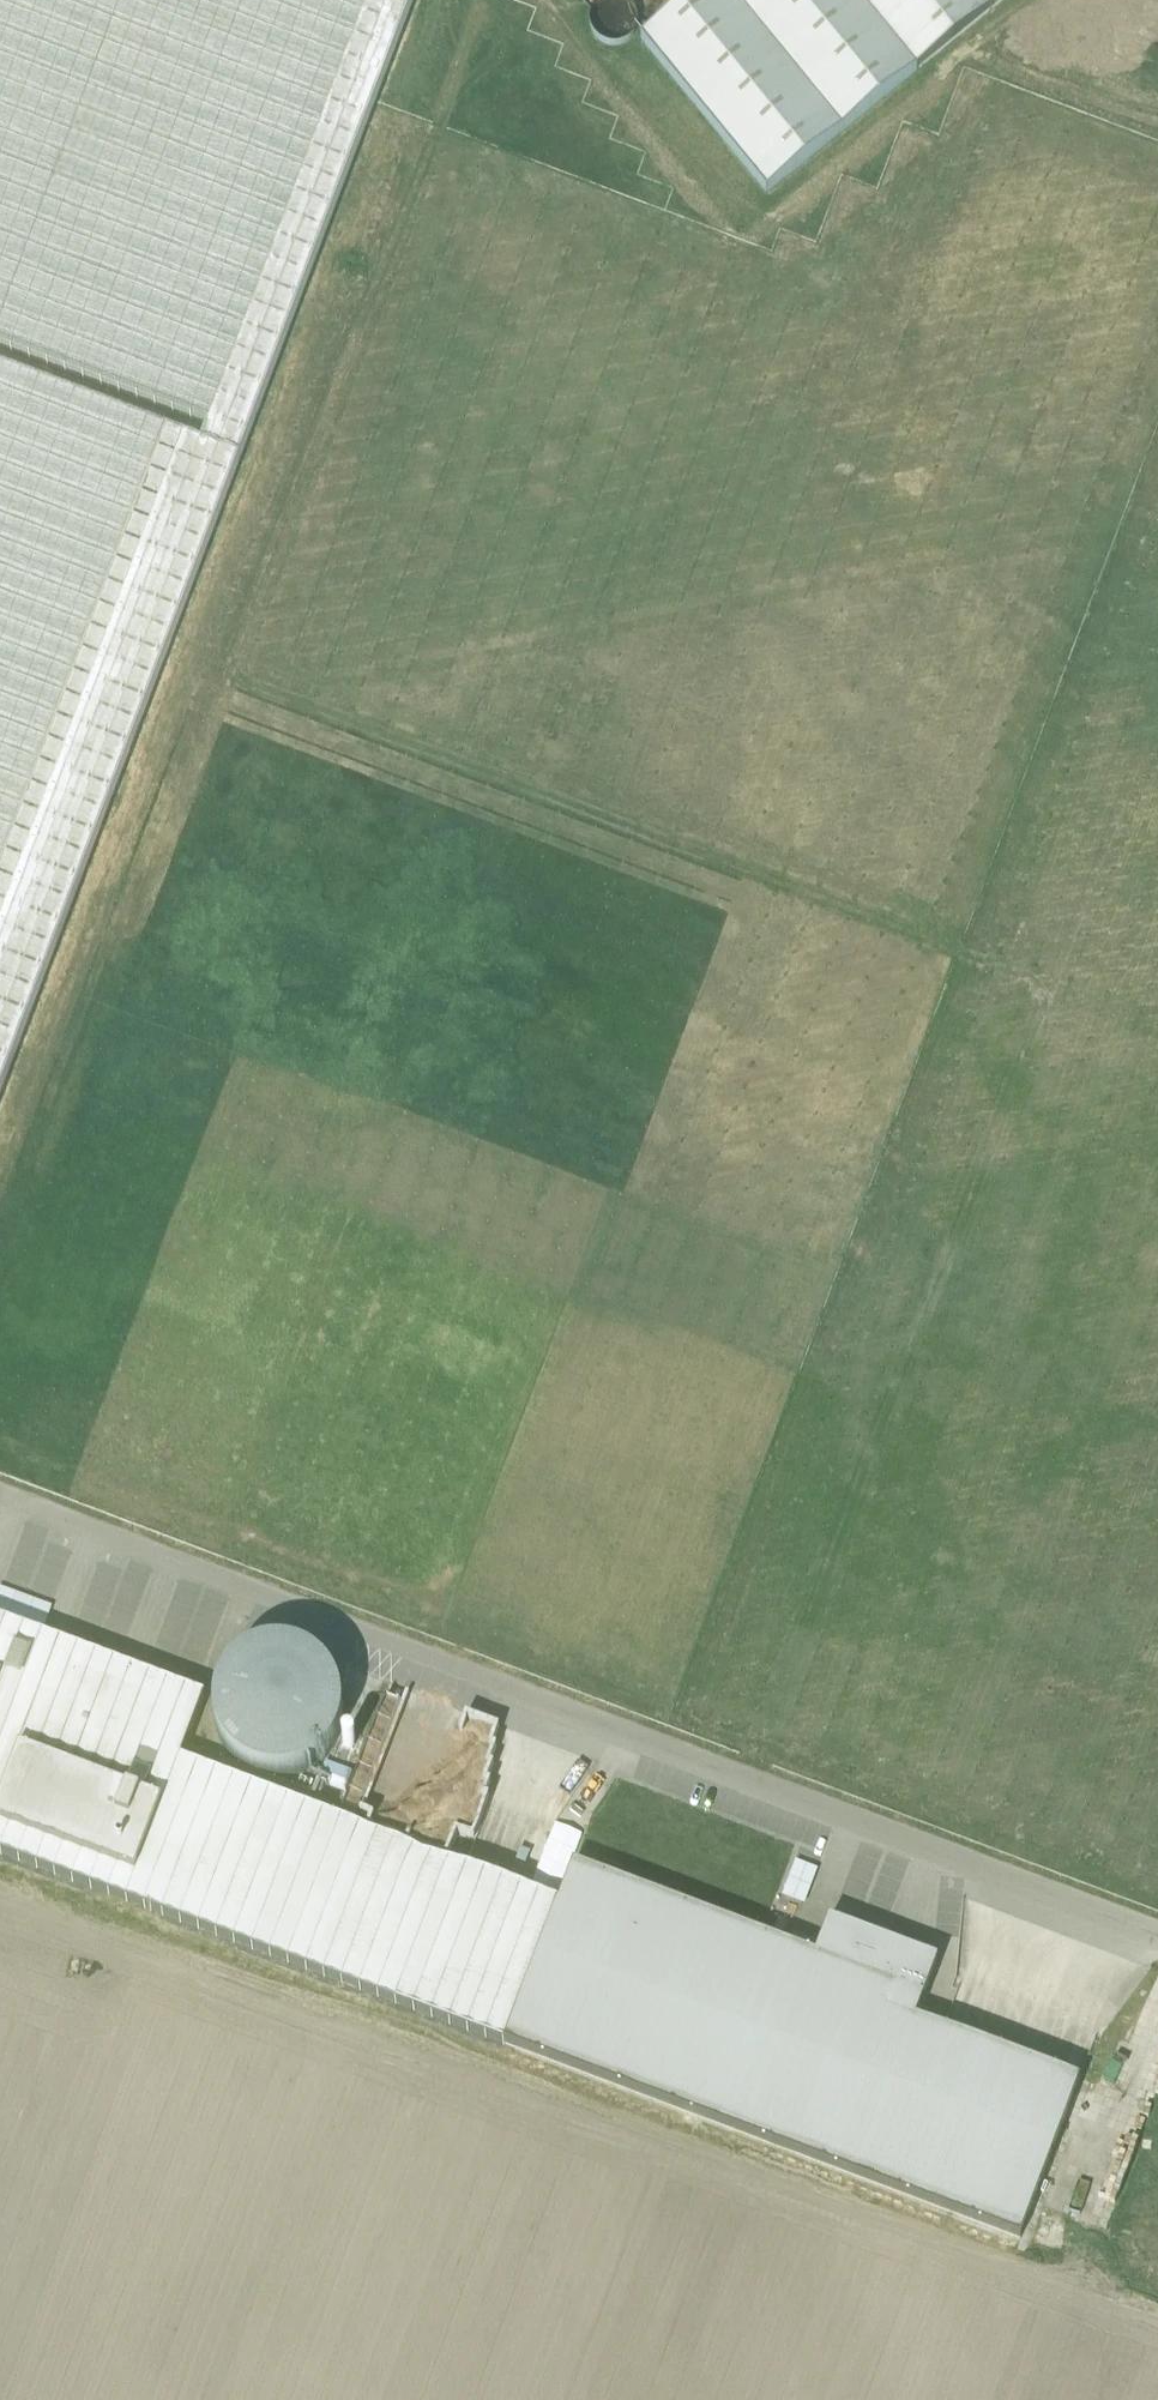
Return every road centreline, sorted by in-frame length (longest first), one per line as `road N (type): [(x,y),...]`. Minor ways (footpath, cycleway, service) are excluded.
road 1 (unclassified): [(36,1509),(1157,1936)]

